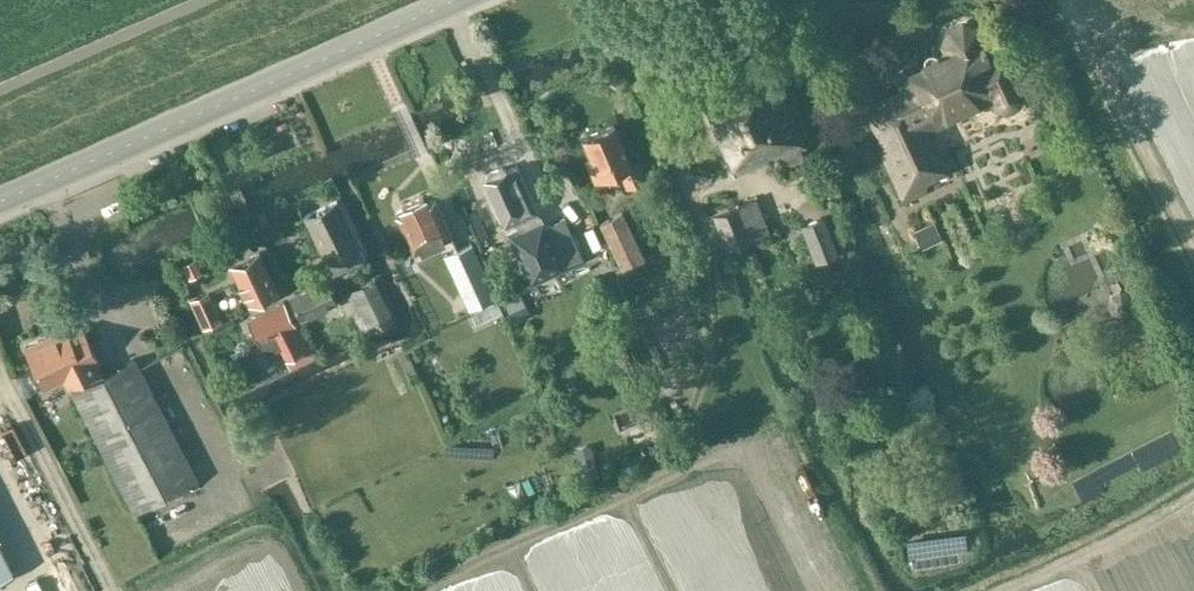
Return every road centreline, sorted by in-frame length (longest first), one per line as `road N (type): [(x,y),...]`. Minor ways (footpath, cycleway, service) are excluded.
road 1 (tertiary): [(0,201),(458,0)]

